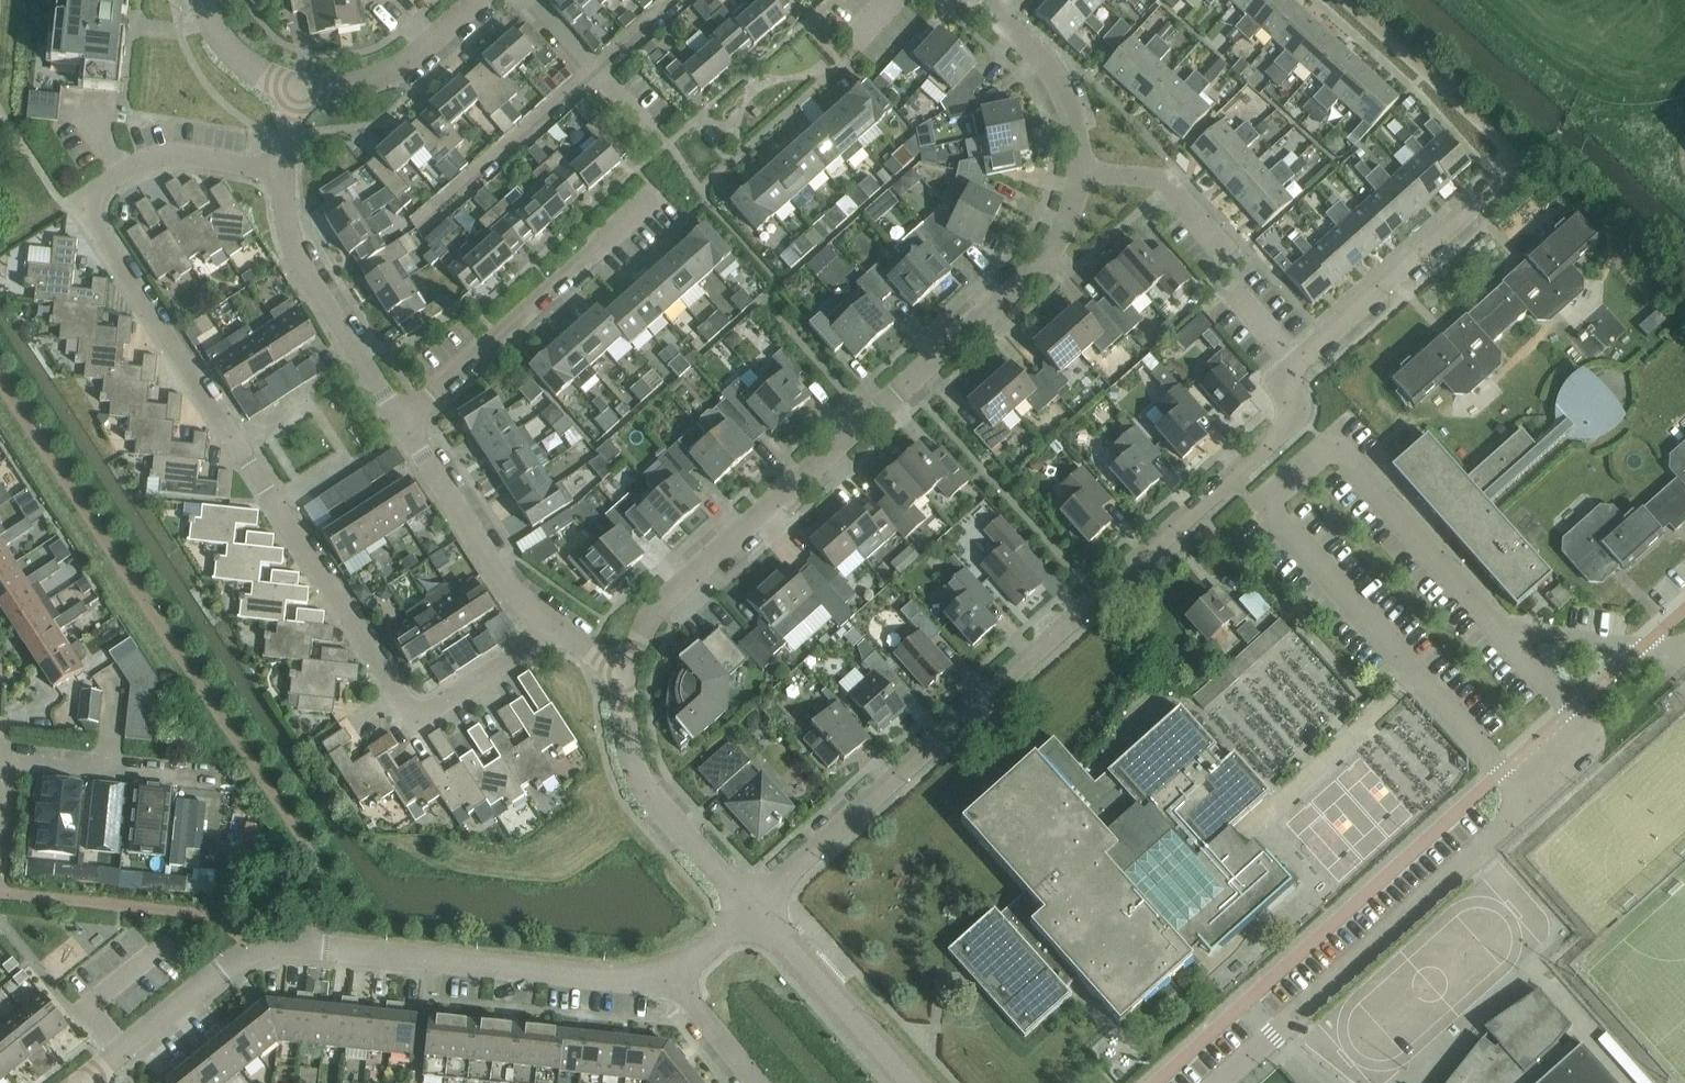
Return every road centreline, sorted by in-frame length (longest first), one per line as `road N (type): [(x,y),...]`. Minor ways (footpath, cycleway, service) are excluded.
road 1 (residential): [(544,624),(431,713),(407,708),(91,212),(100,192),(147,157),(284,161)]
road 2 (residential): [(749,914),(1300,416),(1289,379),(1297,363)]
road 3 (residential): [(619,677),(642,641),(1054,259),(1084,178)]
road 4 (residential): [(672,985),(272,951),(248,956),(91,1082)]
road 5 (residential): [(402,424),(658,197)]
road 6 (residential): [(1297,363),(1519,161)]
road 7 (residential): [(402,424),(288,244),(284,161)]
road 8 (residential): [(749,914),(645,792),(623,723),(619,677)]
road 9 (residential): [(544,624),(520,605),(402,424)]
road 10 (residential): [(224,777),(13,757),(0,743)]
road 11 (residential): [(907,1082),(749,914)]
road 12 (residential): [(489,0),(435,48),(364,85),(295,92)]
road 13 (residential): [(1084,178),(1077,113),(1054,74),(1000,22)]
road 14 (residential): [(1222,249),(1165,184),(1084,178)]
road 15 (residential): [(295,92),(218,40),(199,0)]
road 16 (residential): [(752,1082),(672,985)]

